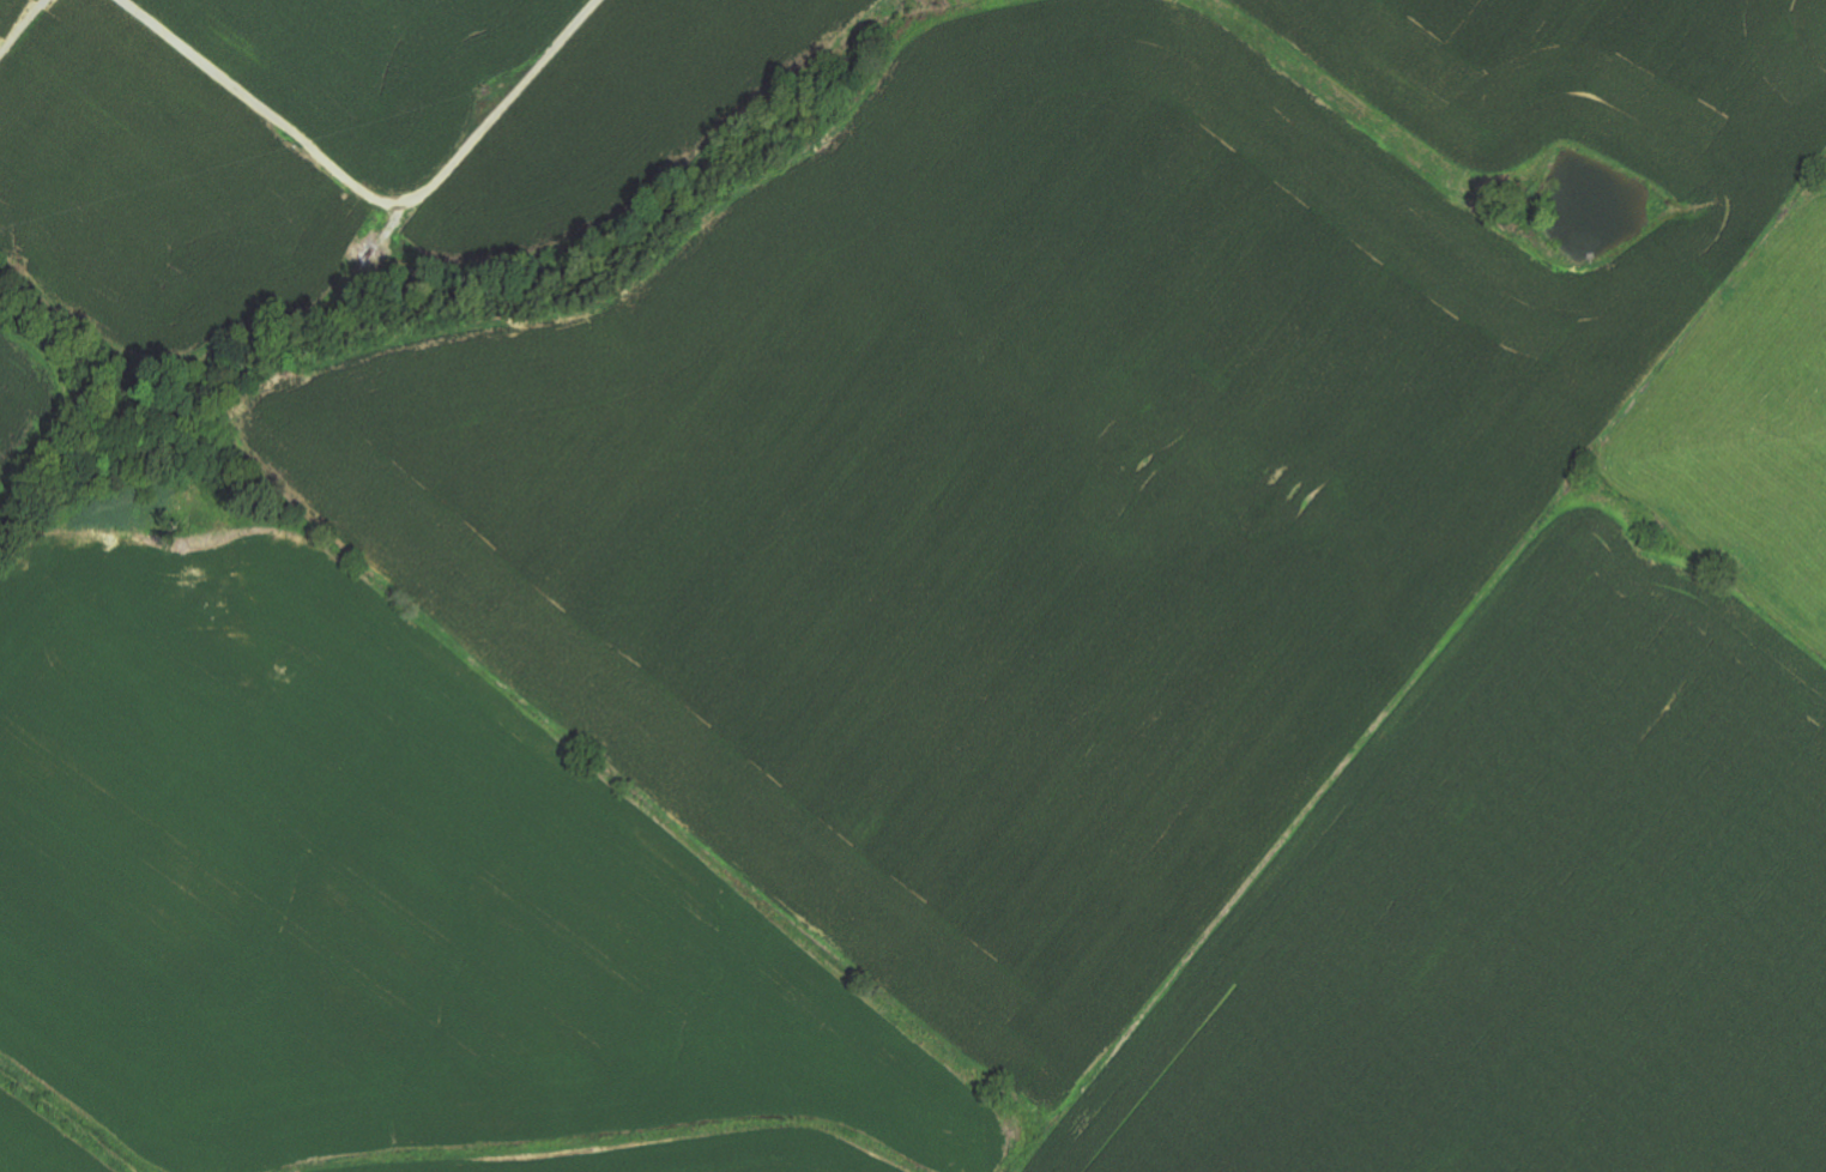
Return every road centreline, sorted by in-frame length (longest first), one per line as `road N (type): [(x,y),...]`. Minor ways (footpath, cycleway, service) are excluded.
road 1 (residential): [(121,0),(364,191),(393,204),(431,189),(597,0)]

